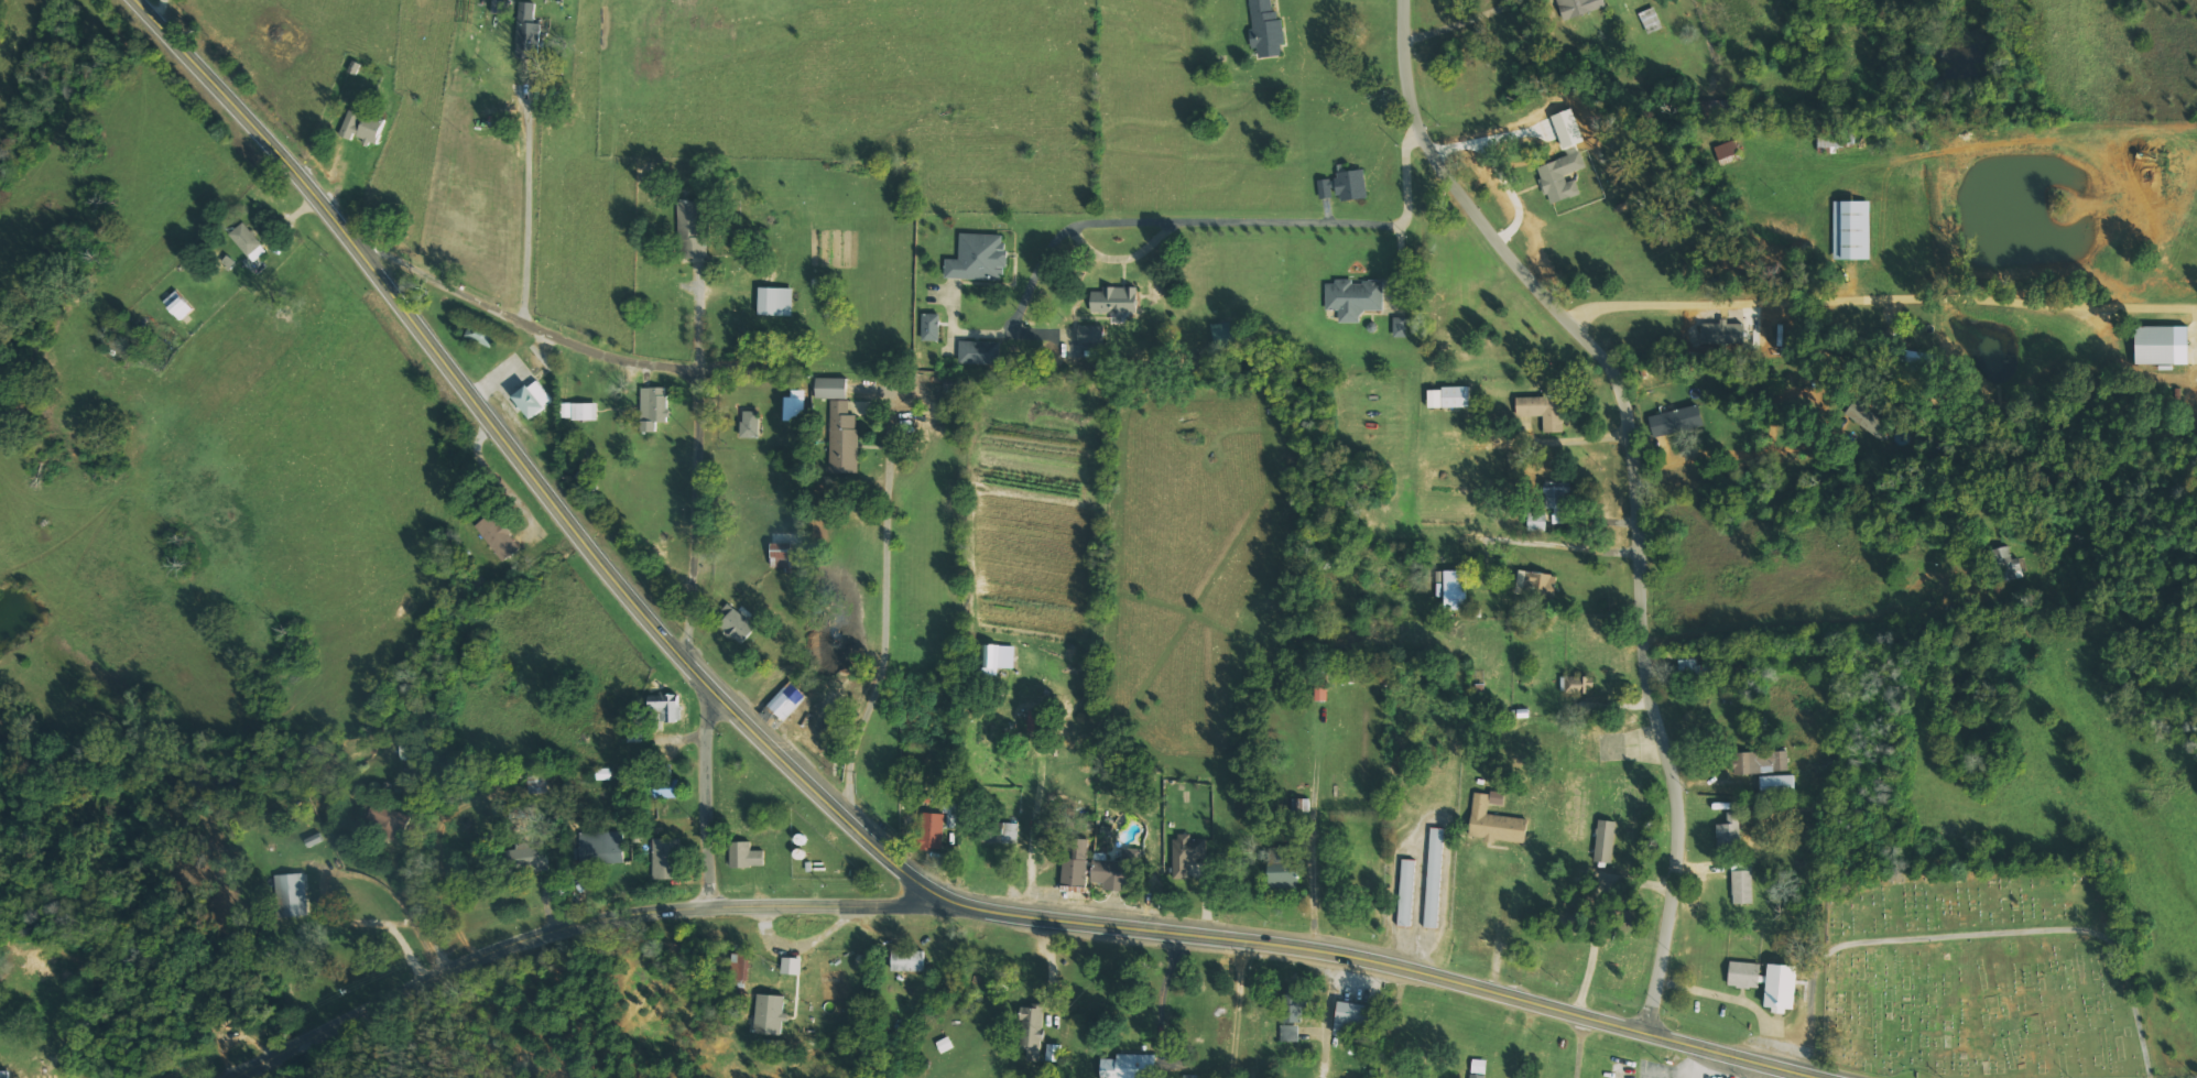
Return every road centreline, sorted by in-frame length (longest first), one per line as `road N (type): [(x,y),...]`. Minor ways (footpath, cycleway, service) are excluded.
road 1 (secondary): [(1821,1077),(1401,968),(1012,915),(927,888),(807,784),(570,533),(467,381),(345,231),(132,0)]
road 2 (residential): [(1656,1037),(1688,837),(1654,675),(1632,405),(1614,367),(1510,249),(1437,145),(1420,100),(1413,0)]
road 3 (tertiary): [(238,1077),(555,933),(619,917),(713,906),(974,907)]
road 4 (residential): [(713,906),(708,715),(696,636),(698,428)]
road 5 (residential): [(698,428),(693,374),(572,340),(345,231)]

